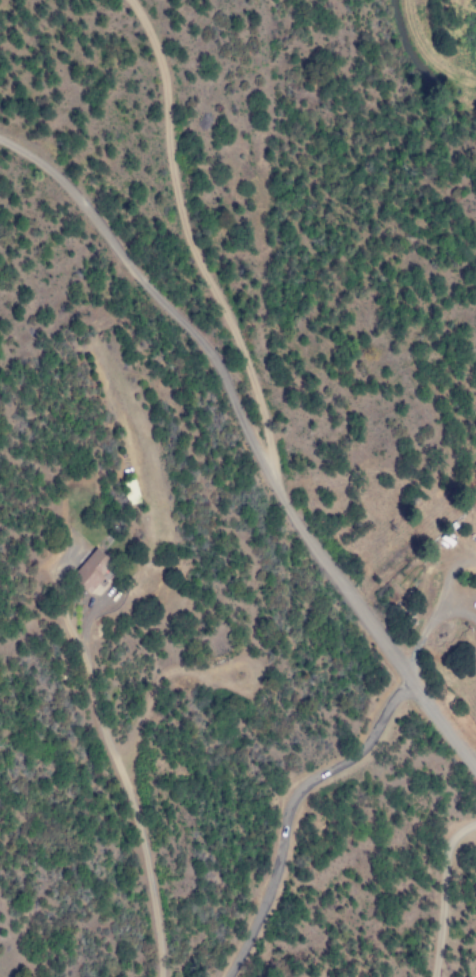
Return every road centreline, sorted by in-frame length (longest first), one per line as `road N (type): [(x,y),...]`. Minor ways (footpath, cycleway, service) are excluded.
road 1 (residential): [(475,753),(303,514),(304,491),(272,457),(223,362),(53,173),(0,140)]
road 2 (track): [(304,491),(303,456),(286,405),(202,238),(186,169),(186,79),(146,0)]
road 3 (residential): [(219,976),(242,942),(296,805),(366,757),(389,713),(420,682)]
road 4 (track): [(475,103),(428,79),(405,32),(406,0)]

